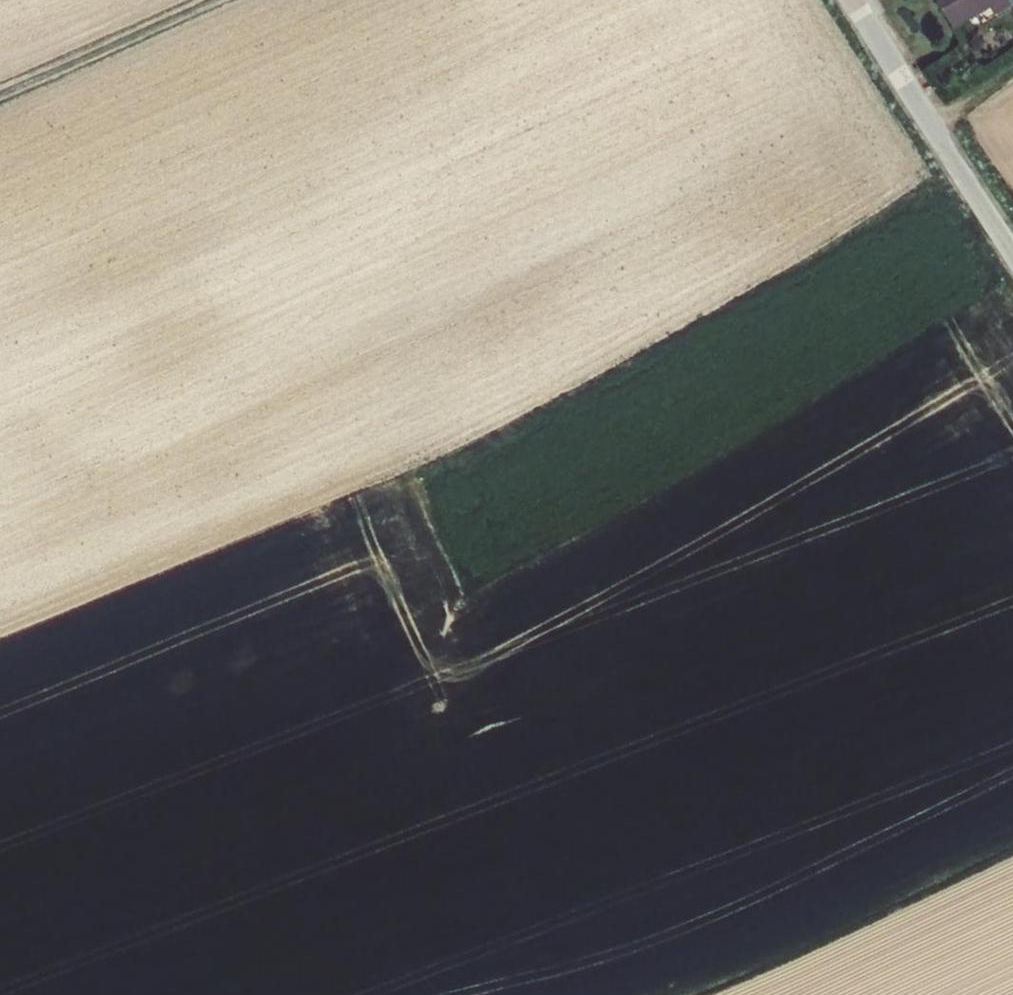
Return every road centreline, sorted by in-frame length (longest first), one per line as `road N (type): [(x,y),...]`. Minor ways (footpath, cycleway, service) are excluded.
road 1 (tertiary): [(1012,255),(851,0)]

